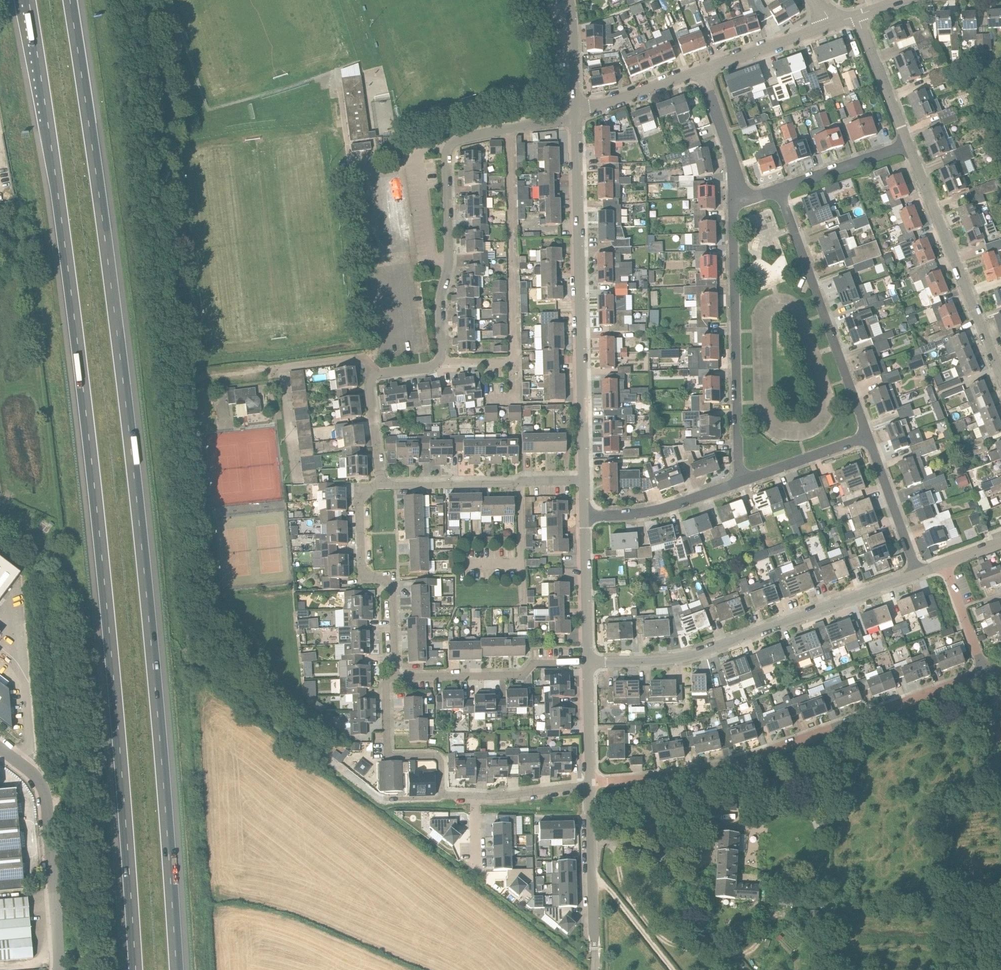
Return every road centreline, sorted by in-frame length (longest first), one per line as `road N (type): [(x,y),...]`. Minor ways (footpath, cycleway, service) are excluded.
road 1 (motorway): [(26,0),(103,569),(135,969)]
road 2 (motorway): [(175,969),(143,561),(70,0)]
road 3 (residential): [(590,786),(723,763),(973,674),(978,648)]
road 4 (residential): [(582,479),(574,119)]
road 5 (residential): [(587,660),(701,650),(916,572)]
road 6 (residential): [(487,393),(514,386),(514,125)]
road 7 (residential): [(740,483),(733,196)]
road 8 (residential): [(380,482),(369,386),(379,373),(441,362),(449,257)]
road 9 (residential): [(868,433),(782,182)]
road 10 (residential): [(1000,376),(905,137)]
road 11 (unclassified): [(49,969),(42,782),(0,743)]
road 12 (residential): [(389,675),(395,588),(362,568),(359,499),(380,482)]
road 13 (residential): [(389,675),(514,673),(536,662),(587,660)]
road 14 (residential): [(447,798),(444,755),(388,751),(389,675)]
road 15 (residential): [(584,516),(644,514),(740,483)]
road 16 (residential): [(916,572),(868,433)]
road 17 (residential): [(587,660),(584,516)]
road 18 (residential): [(380,482),(520,484)]
road 19 (residential): [(740,483),(829,440),(868,433)]
road 20 (residential): [(573,111),(703,69)]
road 21 (residential): [(703,69),(831,22)]
road 22 (residential): [(449,257),(427,235),(426,159),(450,144)]
road 23 (residential): [(733,196),(729,138),(703,69)]
road 24 (residential): [(905,137),(854,16)]
road 25 (residential): [(782,182),(905,137)]
road 26 (residential): [(329,761),(379,799),(447,798)]
road 27 (residential): [(590,786),(587,660)]
road 28 (unclassified): [(594,969),(591,844)]
road 29 (residential): [(710,854),(685,864),(591,844)]

